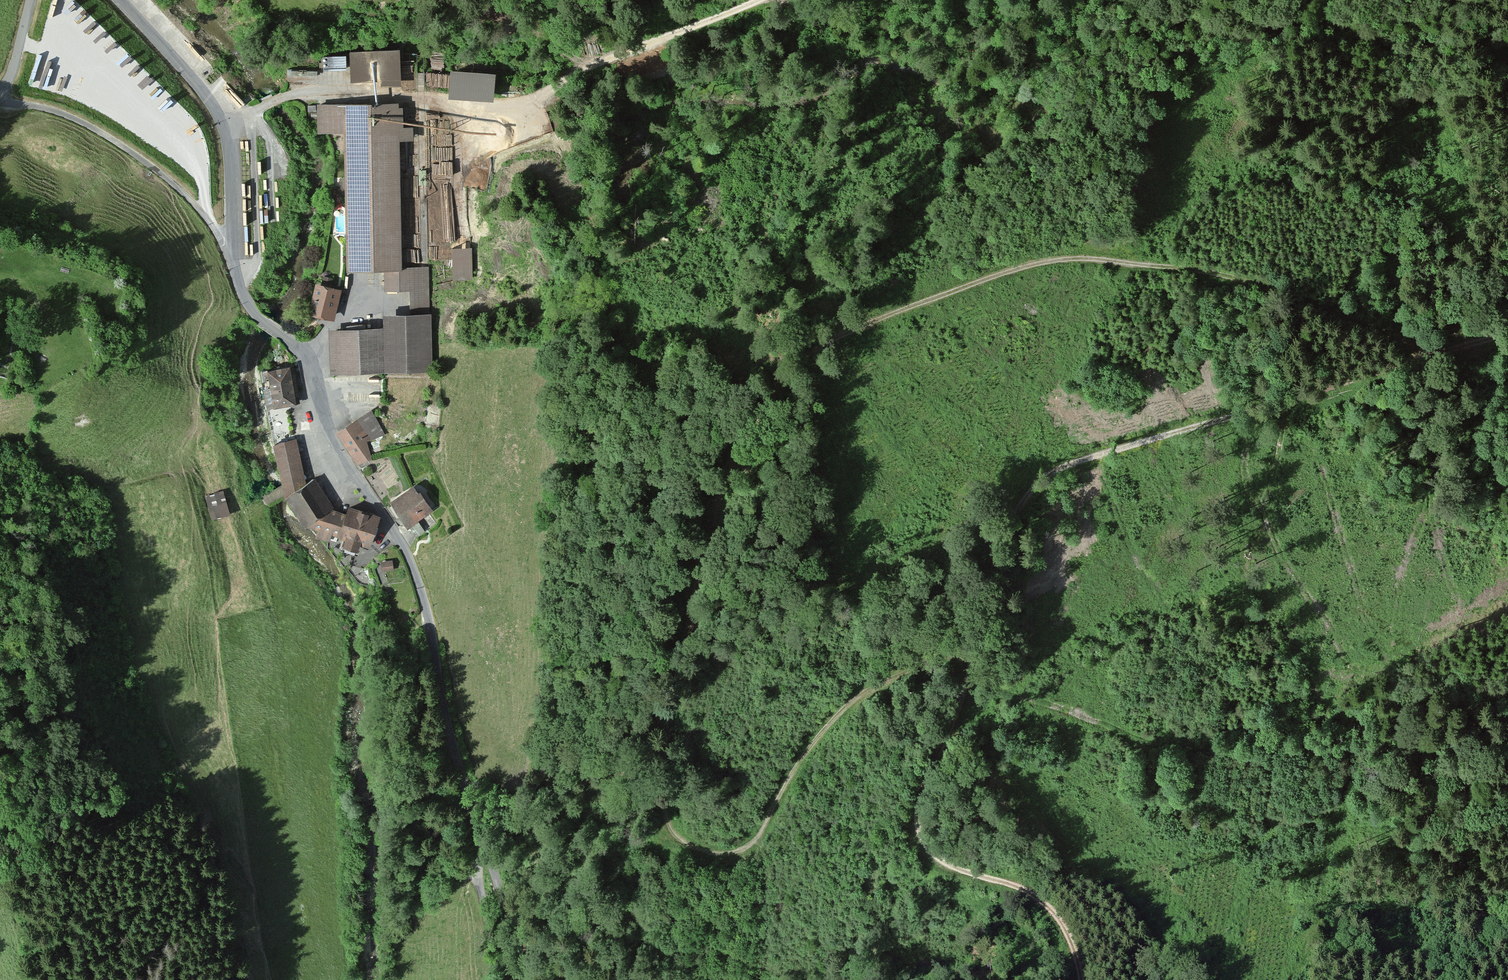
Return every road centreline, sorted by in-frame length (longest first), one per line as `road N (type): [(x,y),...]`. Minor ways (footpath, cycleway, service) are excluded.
road 1 (track): [(1507,334),(1438,353),(1223,274),(1058,256),(838,337),(782,375),(763,402),(710,522),(678,670),(664,786),(673,836),(698,850),(742,848),(755,839),(808,749),(851,703),(913,667),(974,651),(954,721),(920,792),(919,831),(938,860),(1048,907),(1068,933),(1081,979)]
road 2 (unclassified): [(485,850),(405,547),(334,439),(304,350),(259,318),(242,294),(221,117),(120,0)]
road 3 (track): [(974,651),(1021,508),(1045,475),(1090,455),(1438,353)]
road 4 (track): [(491,863),(535,763),(549,695),(569,345)]
road 5 (track): [(967,681),(1086,713),(1164,746),(1373,743),(1448,754)]
road 6 (track): [(546,90),(758,0)]
road 7 (track): [(1323,0),(1359,33),(1393,41),(1507,41)]
road 8 (unclassified): [(530,979),(485,850)]
road 9 (unclassified): [(485,850),(479,870),(495,979)]

